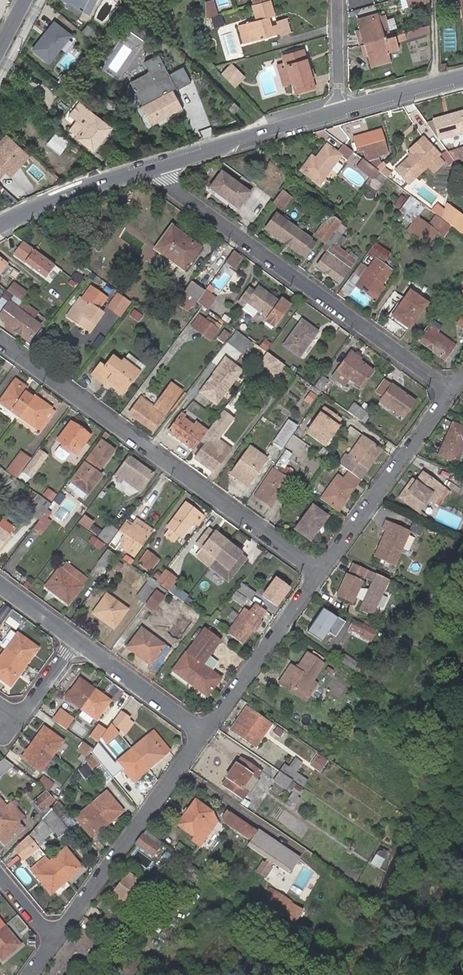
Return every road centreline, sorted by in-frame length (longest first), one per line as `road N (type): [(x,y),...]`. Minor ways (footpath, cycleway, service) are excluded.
road 1 (residential): [(318,573),(0,342)]
road 2 (residential): [(454,389),(148,169)]
road 3 (residential): [(53,940),(202,733)]
road 4 (residential): [(318,573),(454,389)]
road 5 (tertiary): [(148,169),(343,110)]
road 6 (residential): [(202,733),(318,573)]
road 7 (tertiary): [(0,225),(148,169)]
road 8 (residential): [(202,733),(75,640)]
road 9 (tertiary): [(343,110),(462,77)]

